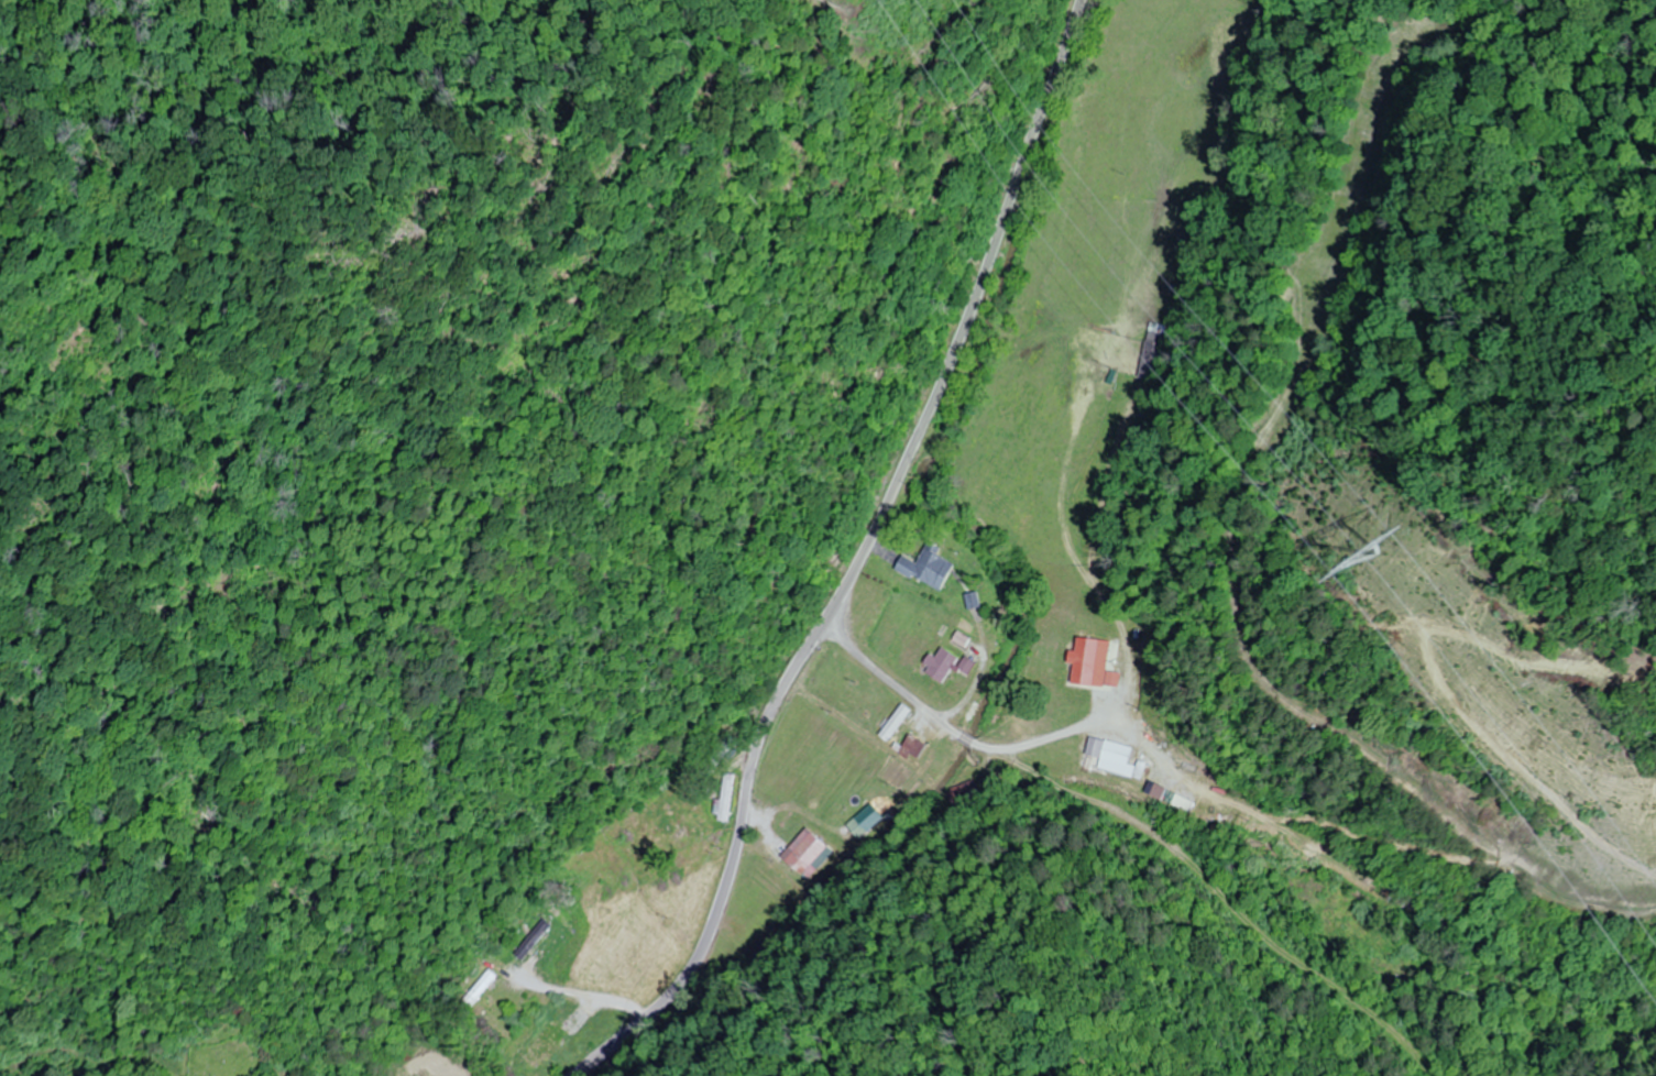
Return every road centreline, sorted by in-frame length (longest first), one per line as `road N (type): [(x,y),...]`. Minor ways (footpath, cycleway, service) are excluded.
road 1 (tertiary): [(572,1075),(668,998),(705,946),(732,870),(760,734),(934,406),(1082,0)]

